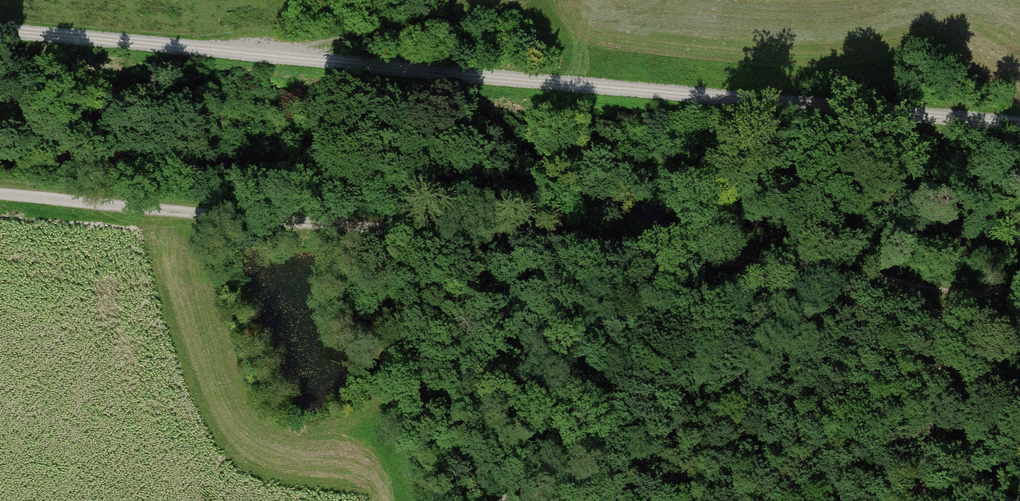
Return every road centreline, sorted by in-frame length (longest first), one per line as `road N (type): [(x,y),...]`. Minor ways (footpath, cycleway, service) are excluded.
road 1 (track): [(0,34),(1019,125)]
road 2 (track): [(262,54),(491,15),(508,0)]
road 3 (track): [(944,284),(925,500)]

